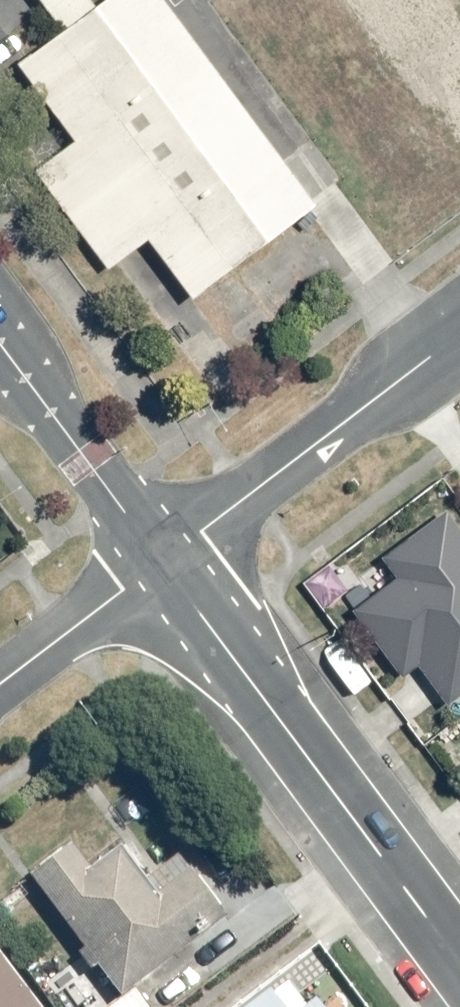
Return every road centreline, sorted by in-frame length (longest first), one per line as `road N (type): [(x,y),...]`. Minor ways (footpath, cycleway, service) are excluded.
road 1 (residential): [(160,561),(459,962)]
road 2 (residential): [(459,335),(160,561)]
road 3 (residential): [(0,346),(160,561)]
road 4 (residential): [(160,561),(0,683)]

